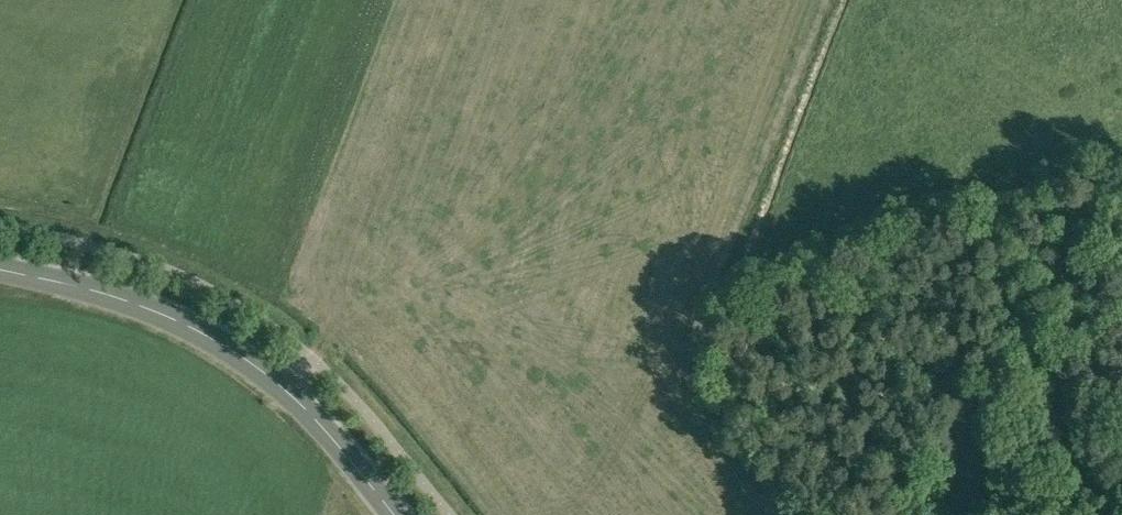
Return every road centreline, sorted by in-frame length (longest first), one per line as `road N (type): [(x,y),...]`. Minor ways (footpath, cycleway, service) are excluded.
road 1 (secondary): [(399,514),(309,409),(230,345),(148,305),(0,266)]
road 2 (track): [(946,514),(949,460),(979,408),(1078,289),(1121,249)]

